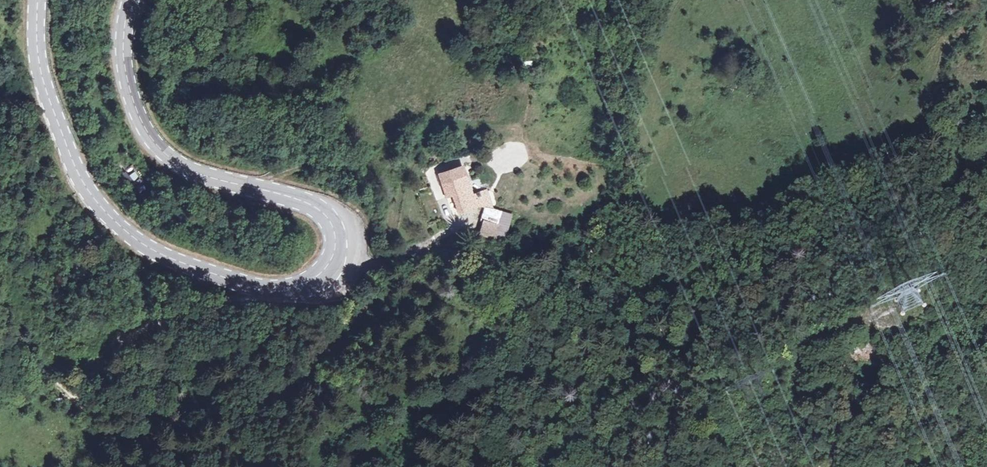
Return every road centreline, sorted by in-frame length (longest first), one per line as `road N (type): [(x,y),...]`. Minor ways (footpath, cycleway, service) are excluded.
road 1 (secondary): [(37,0),(46,90),(83,184),(112,221),(153,252),(246,286),(284,291),(322,279),(342,238),(324,211),(188,170),(144,132),(124,50),(134,0)]
road 2 (track): [(454,230),(518,302),(558,319),(608,238),(761,250),(986,143)]
road 3 (track): [(881,318),(816,344),(800,379),(826,380),(986,327)]
road 4 (track): [(171,313),(161,383),(139,412),(94,420),(49,376)]

